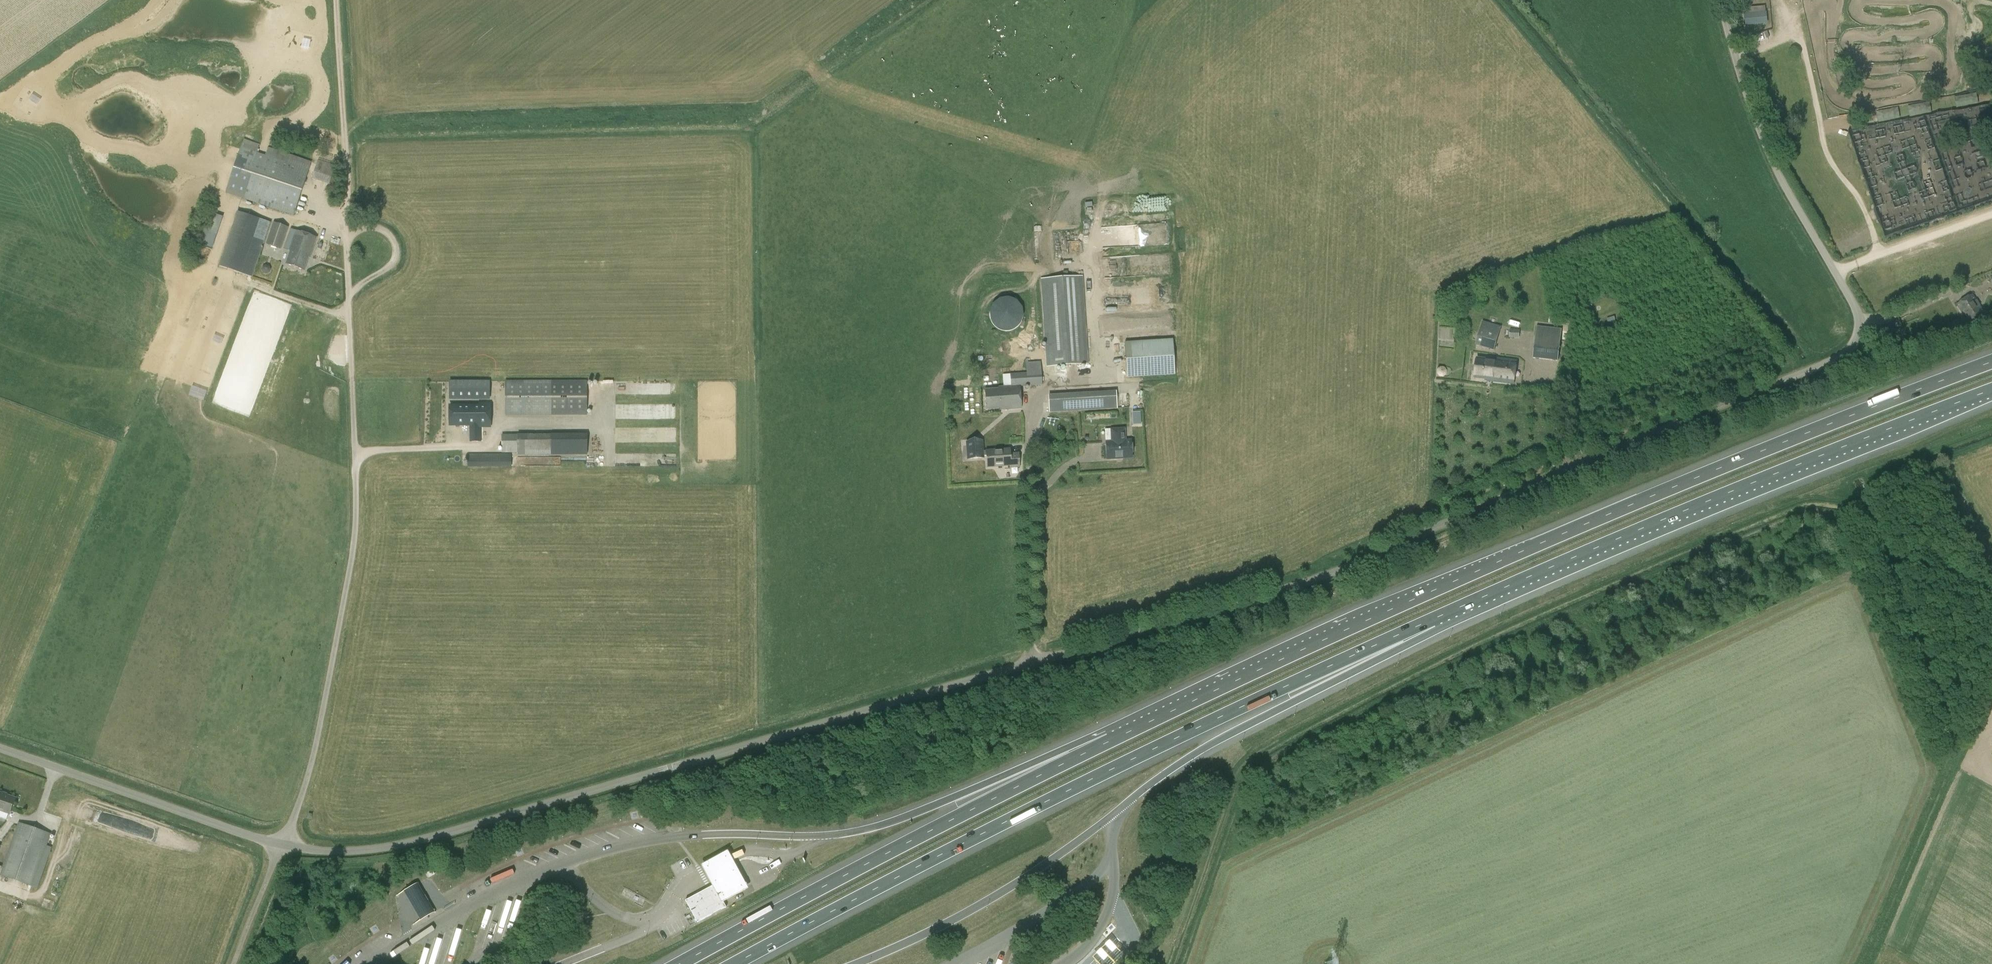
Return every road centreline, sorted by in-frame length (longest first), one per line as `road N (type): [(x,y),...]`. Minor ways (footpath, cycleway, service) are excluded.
road 1 (unclassified): [(1859,325),(1841,356),(1321,577),(430,837),(337,851),(284,844)]
road 2 (motorway): [(1991,363),(1521,552),(1108,742)]
road 3 (motorway): [(735,963),(1135,757),(1433,620)]
road 4 (motorway): [(1433,620),(1991,390)]
road 5 (unclassified): [(284,844),(311,761),(353,548),(349,296)]
road 6 (motorway): [(1108,742),(680,963)]
road 7 (motorway): [(1119,808),(1156,779),(1433,620)]
road 8 (unclassified): [(1859,325),(1771,155),(1720,0)]
road 9 (motorway): [(1108,742),(840,836),(806,839)]
road 10 (unclassified): [(284,844),(0,746)]
road 11 (track): [(336,0),(347,240)]
road 12 (unclassified): [(349,296),(391,265),(396,252),(389,234),(374,227),(347,240)]
road 13 (unclassified): [(237,963),(284,844)]

